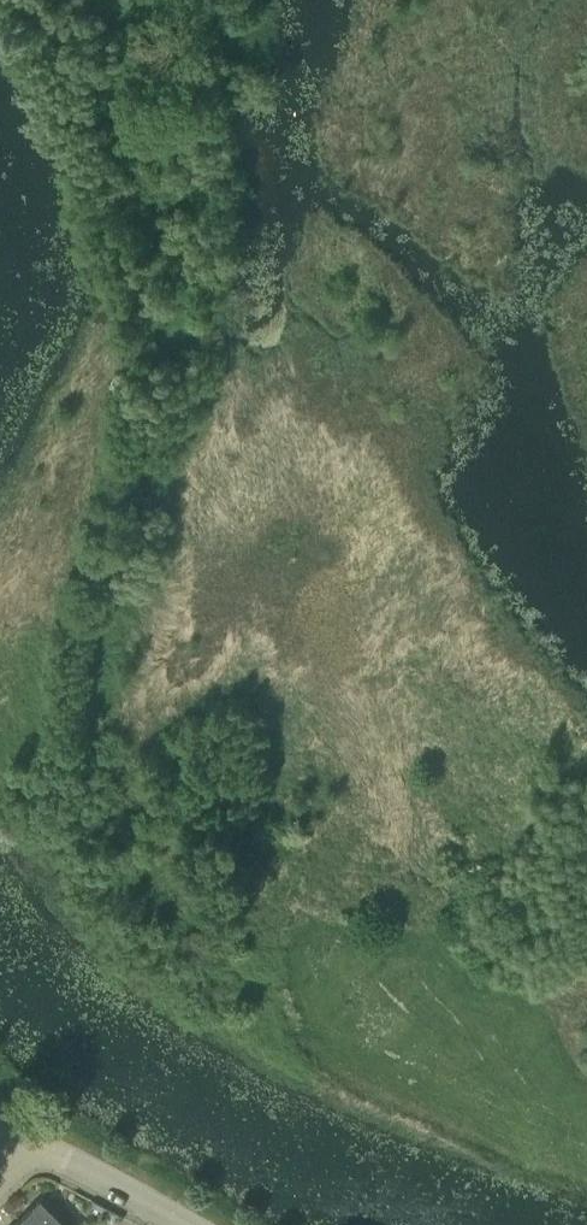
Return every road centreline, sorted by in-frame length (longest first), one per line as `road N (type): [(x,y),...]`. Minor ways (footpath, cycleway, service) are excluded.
road 1 (tertiary): [(179,1224),(33,1151)]

